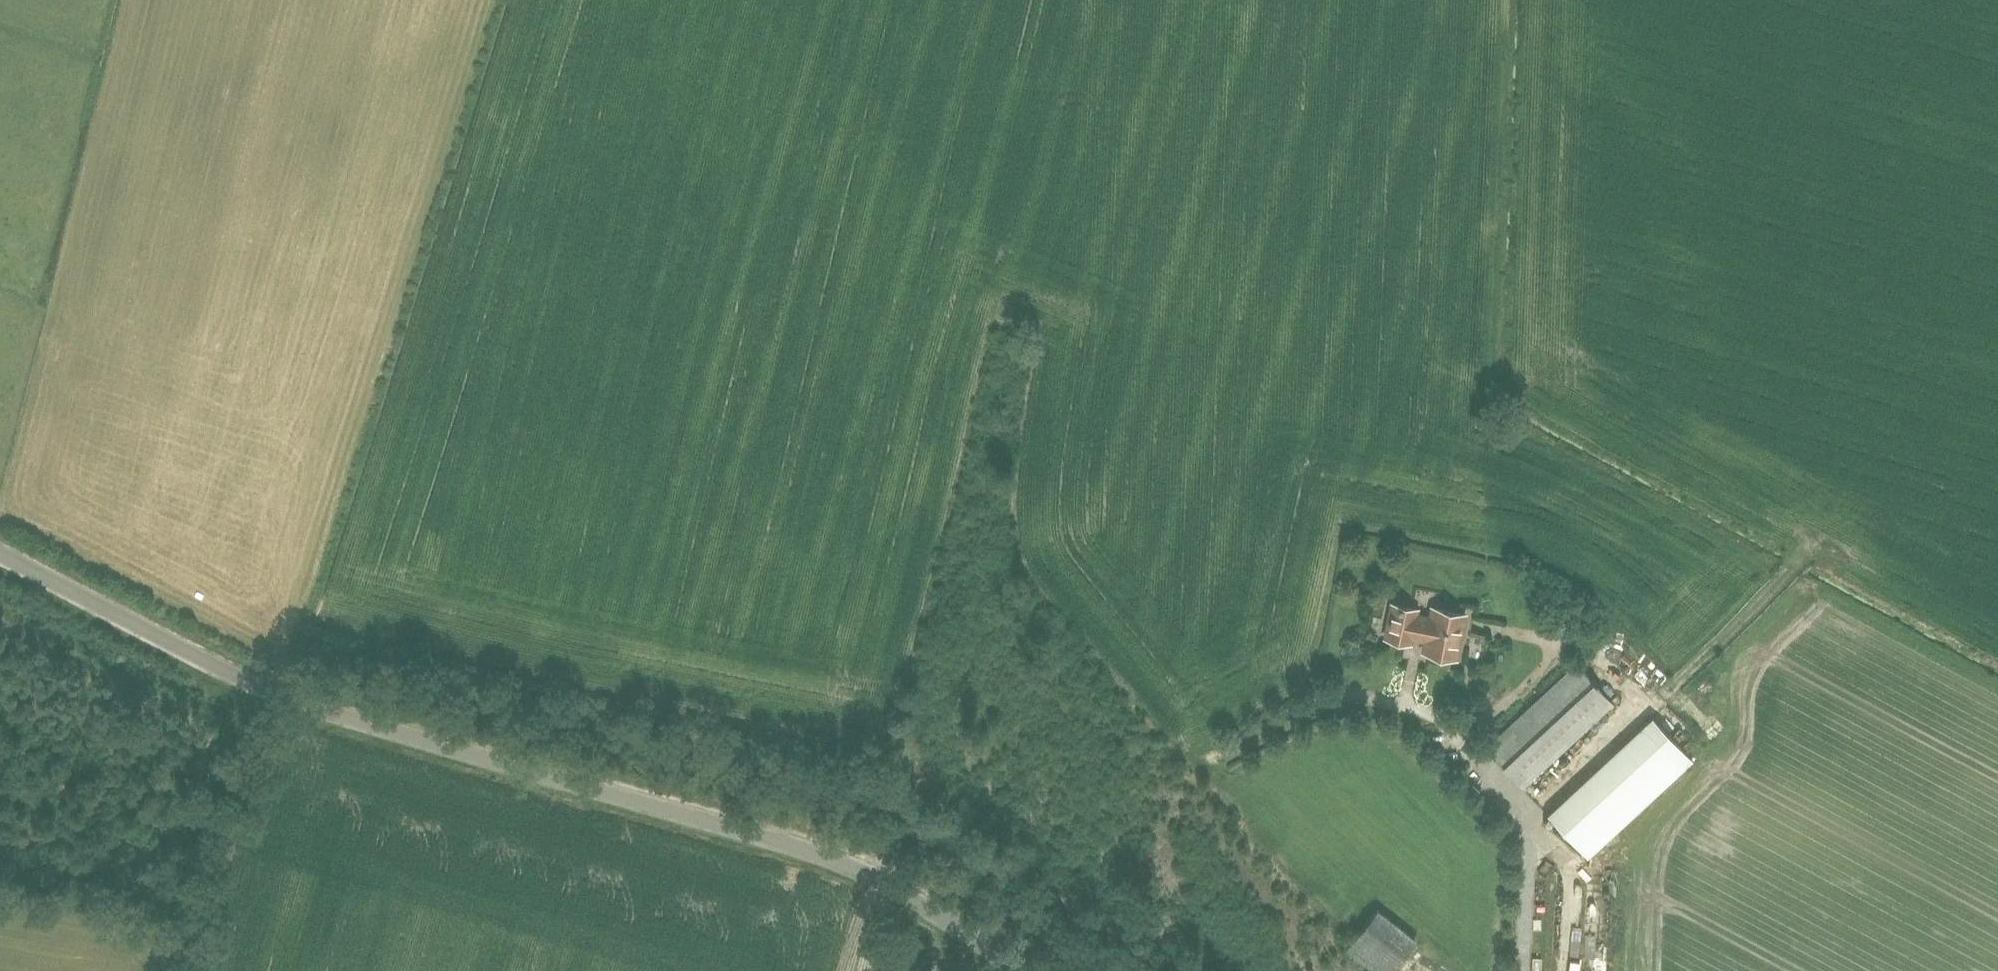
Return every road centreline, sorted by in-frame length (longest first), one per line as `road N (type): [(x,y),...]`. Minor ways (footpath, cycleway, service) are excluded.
road 1 (unclassified): [(1020,970),(851,865),(281,695),(0,552)]

